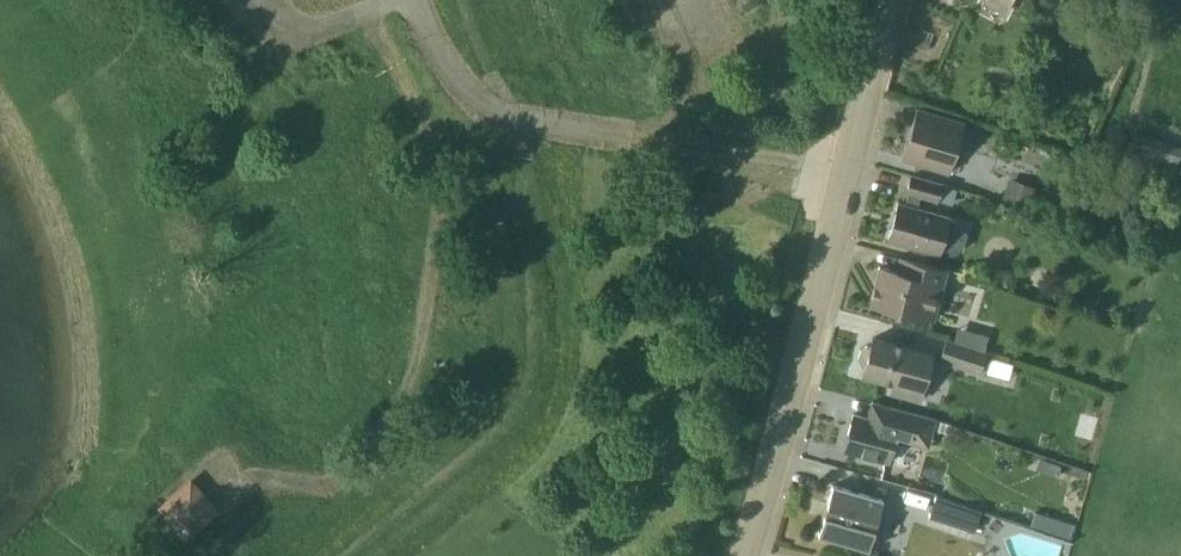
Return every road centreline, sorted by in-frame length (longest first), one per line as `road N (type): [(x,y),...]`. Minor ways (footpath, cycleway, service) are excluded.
road 1 (residential): [(738,555),(885,0)]

